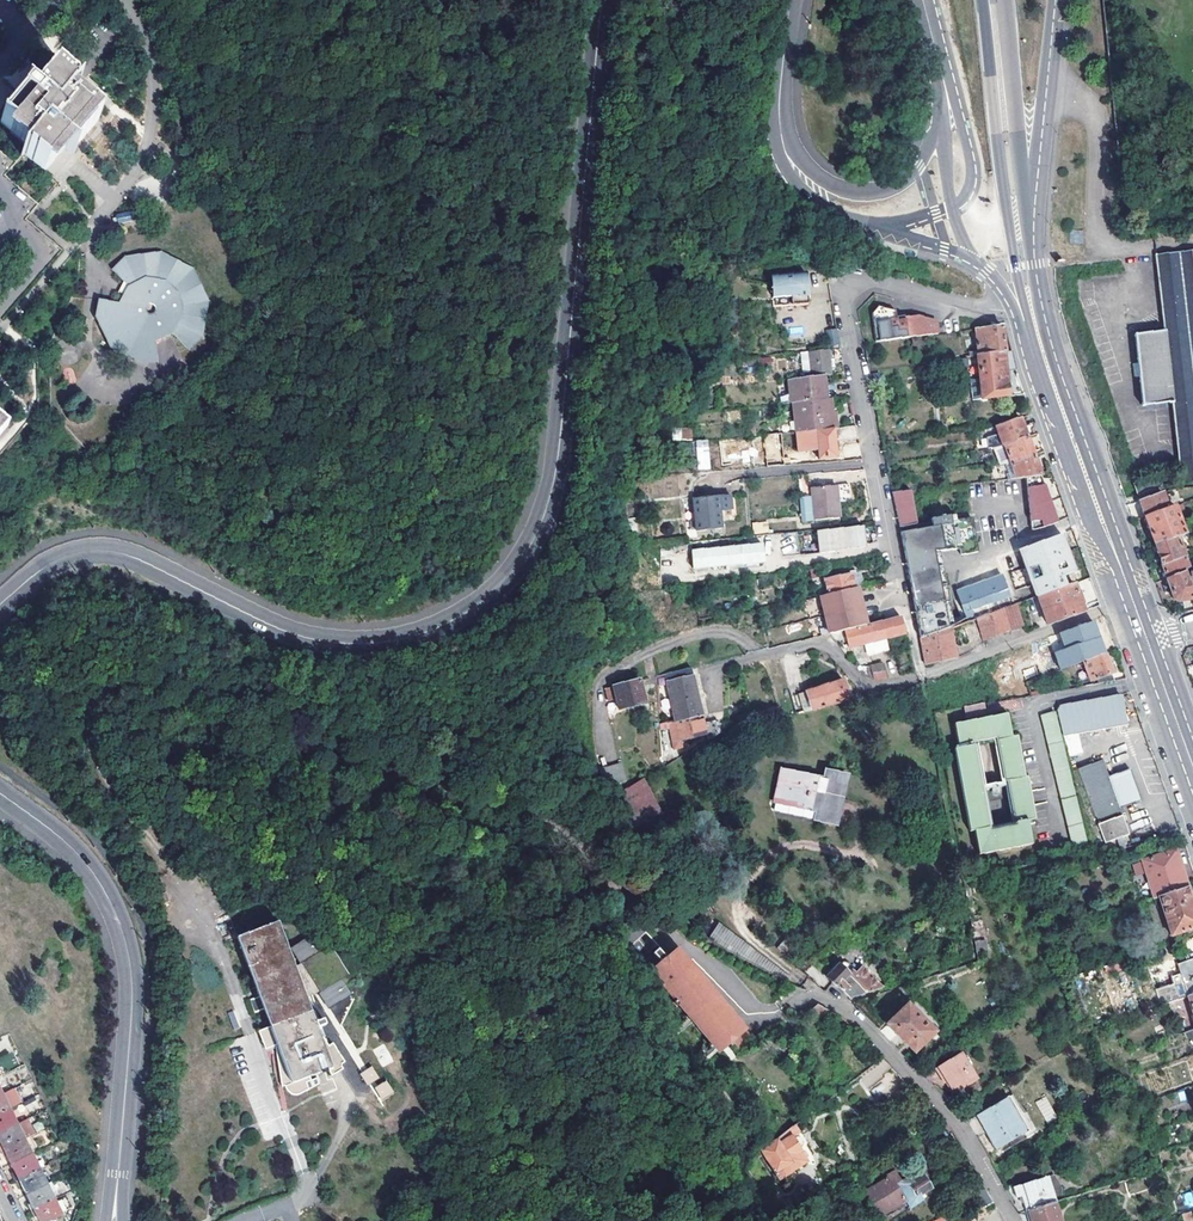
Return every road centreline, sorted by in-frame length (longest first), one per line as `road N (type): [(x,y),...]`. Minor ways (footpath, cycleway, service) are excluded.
road 1 (tertiary): [(605,0),(552,486),(525,550),(492,591),(421,631),(337,640),(268,623),(139,559),(94,549),(53,561),(0,604)]
road 2 (residential): [(922,677),(882,518),(845,298),(877,280),(1014,308)]
road 3 (tertiary): [(0,793),(81,859),(121,929),(131,992),(115,1220)]
road 4 (residential): [(1014,1220),(961,1130),(860,1021),(817,993)]
road 5 (residential): [(714,705),(713,677),(721,667),(811,645),(835,653),(871,688),(922,677)]
road 6 (motorway): [(982,0),(1011,240)]
road 7 (motorway): [(1031,236),(1004,0)]
road 8 (tertiary): [(1031,236),(1056,0)]
road 9 (residential): [(922,677),(1133,600)]
road 10 (tertiary): [(940,119),(919,162),(887,188),(851,191),(800,175)]
road 11 (secondary): [(1058,398),(1031,236)]
road 12 (residential): [(0,309),(38,259),(31,239),(9,219),(15,201),(0,186)]
road 13 (tertiary): [(787,26),(779,123),(800,175)]
road 14 (tertiary): [(952,207),(971,165),(943,76)]
road 15 (secondary): [(1103,523),(1058,398)]
road 16 (secondary): [(1148,642),(1192,767)]

